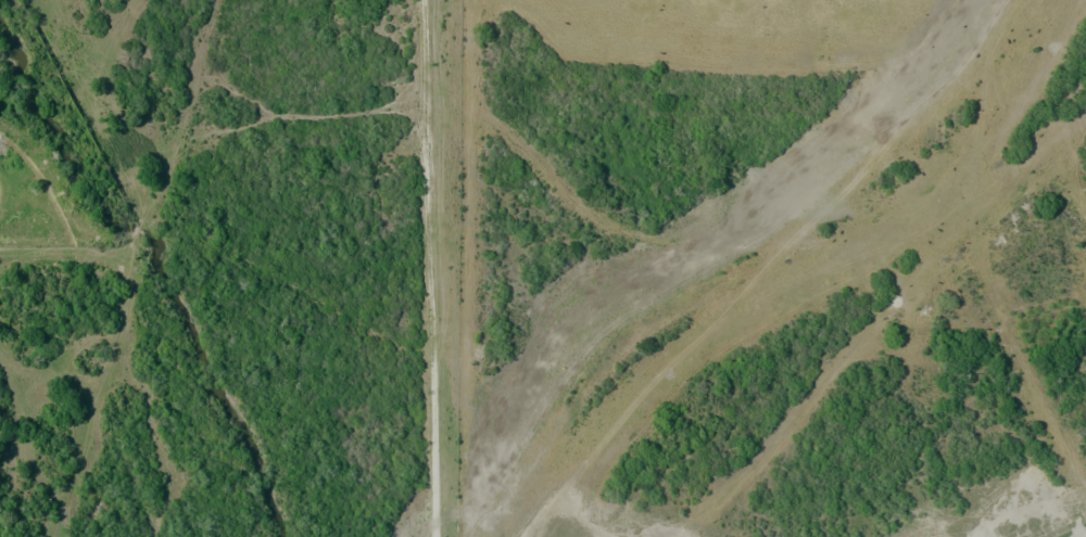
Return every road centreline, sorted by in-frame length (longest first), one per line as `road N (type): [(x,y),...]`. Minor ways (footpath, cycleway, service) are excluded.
road 1 (residential): [(433,536),(429,0)]

